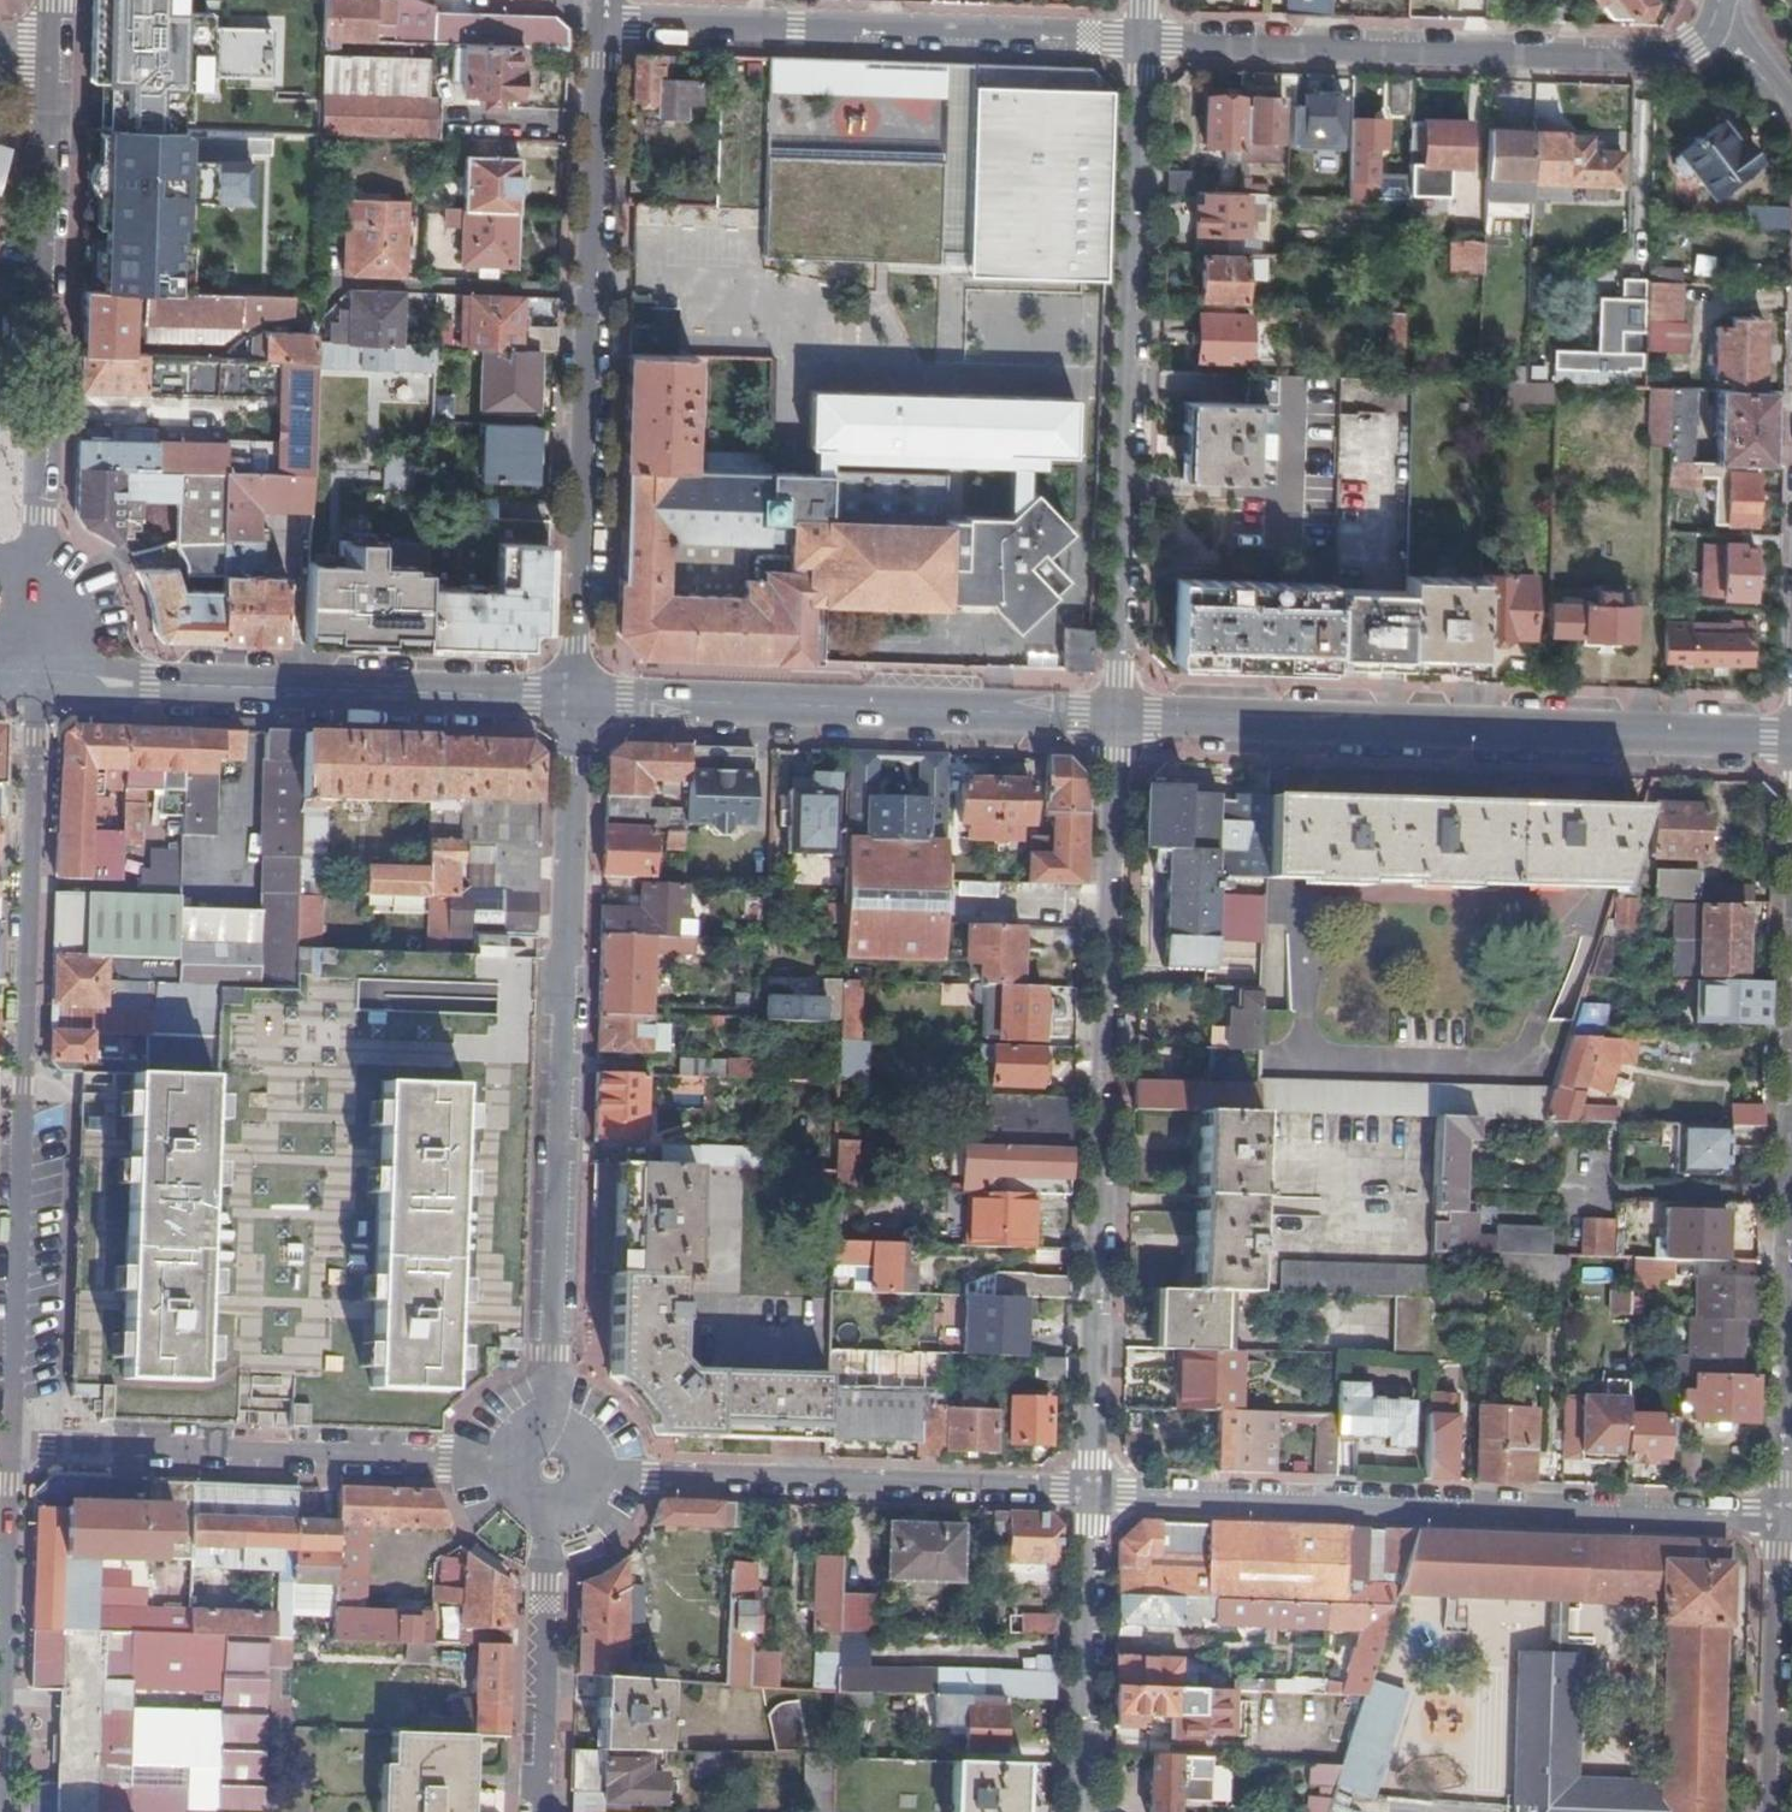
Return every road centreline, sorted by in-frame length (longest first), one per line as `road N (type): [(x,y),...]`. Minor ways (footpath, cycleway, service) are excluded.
road 1 (residential): [(1094,1493),(1118,716)]
road 2 (residential): [(577,697),(555,1471)]
road 3 (residential): [(11,1442),(35,679)]
road 4 (residential): [(1094,1493),(1783,1519)]
road 5 (residential): [(1118,716),(1142,39)]
road 6 (secondary): [(1791,739),(1118,716)]
road 7 (tertiary): [(603,25),(577,697)]
road 8 (residential): [(1142,39),(1646,58),(1694,45),(1716,13)]
road 9 (tertiary): [(35,679),(52,117)]
road 10 (residential): [(11,1442),(445,1459),(555,1471)]
road 11 (secondary): [(577,697),(35,679)]
road 12 (secondary): [(1118,716),(577,697)]
road 13 (residential): [(1142,39),(603,25)]
road 14 (residential): [(654,1475),(1094,1493)]
road 15 (residential): [(1783,1519),(1791,1118)]
road 16 (tertiary): [(555,1471),(542,1811)]
road 17 (residential): [(0,1763),(11,1442)]
road 18 (residential): [(1086,1811),(1094,1493)]
road 19 (residential): [(1771,1811),(1783,1519)]

